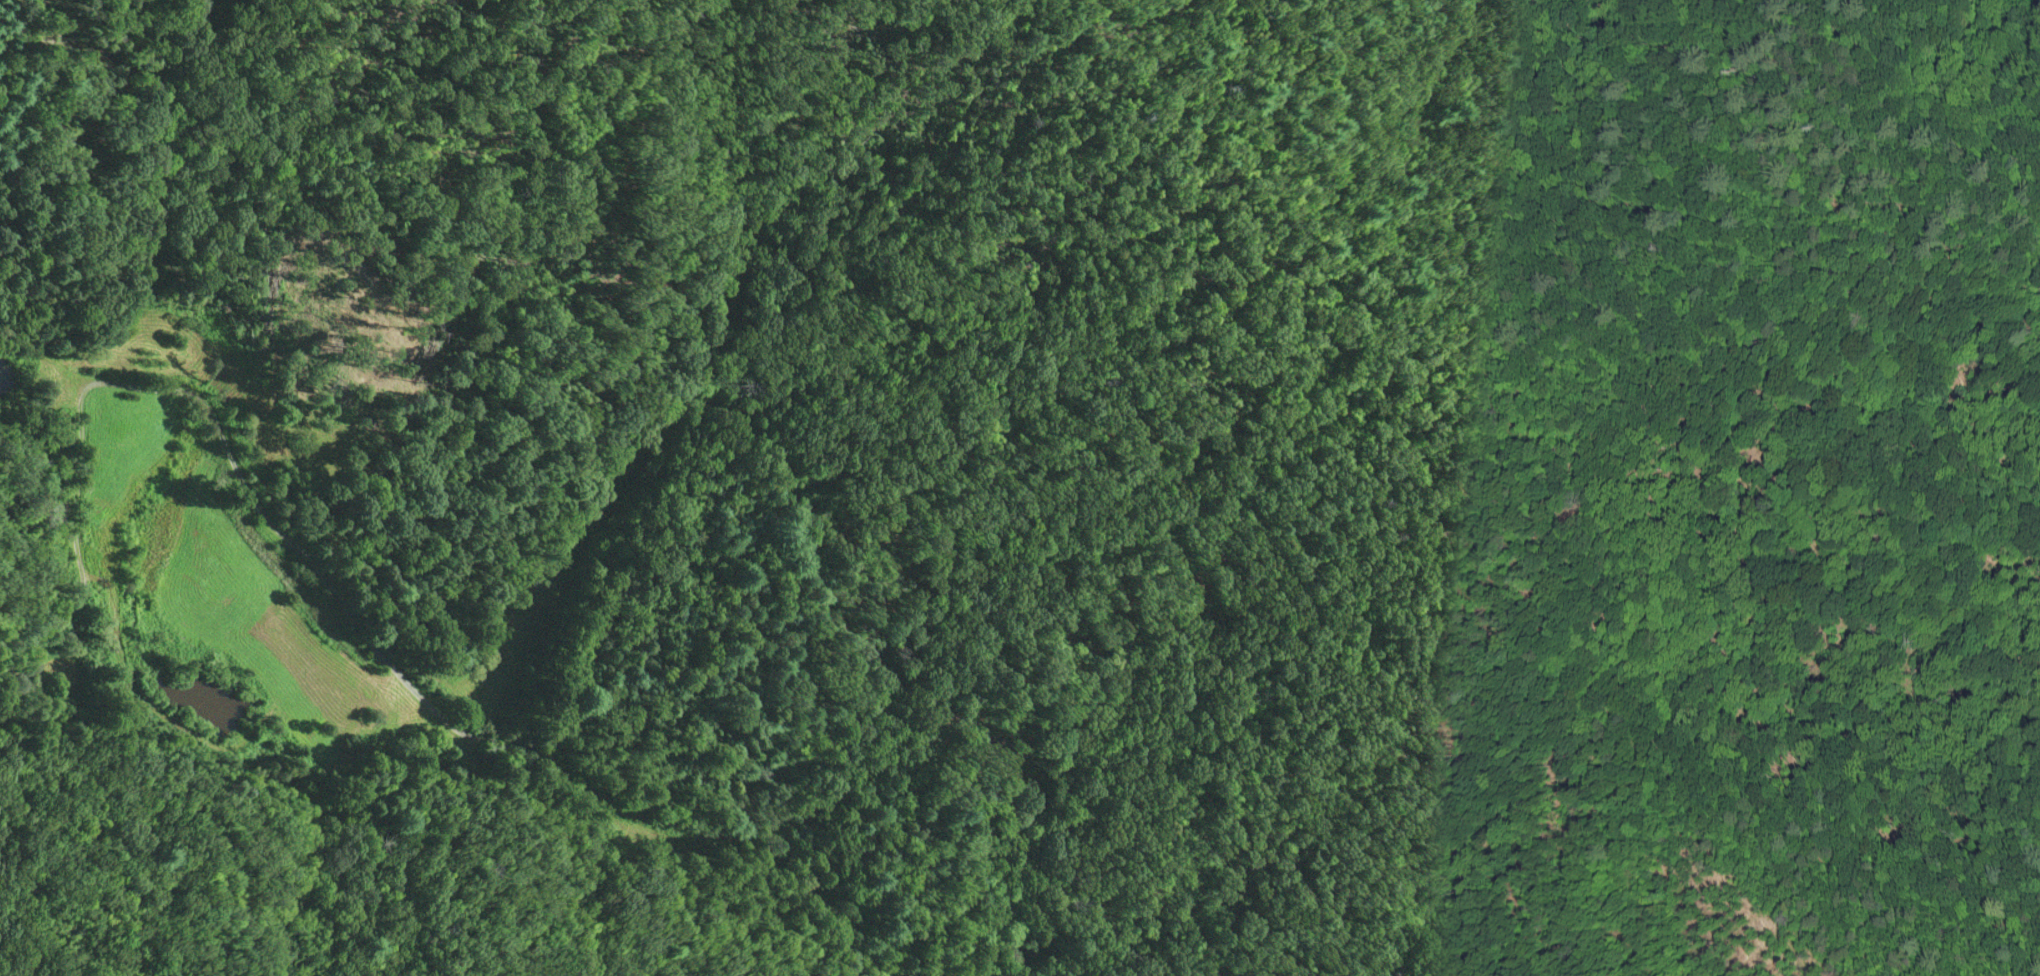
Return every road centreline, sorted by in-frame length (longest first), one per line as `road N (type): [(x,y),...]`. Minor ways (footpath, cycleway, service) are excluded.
road 1 (track): [(871,975),(815,901),(745,847),(615,802),(524,750),(462,733),(433,711),(356,629),(314,564),(254,504),(209,409),(185,392),(105,382),(82,392),(72,516),(81,589),(73,606),(0,669)]

